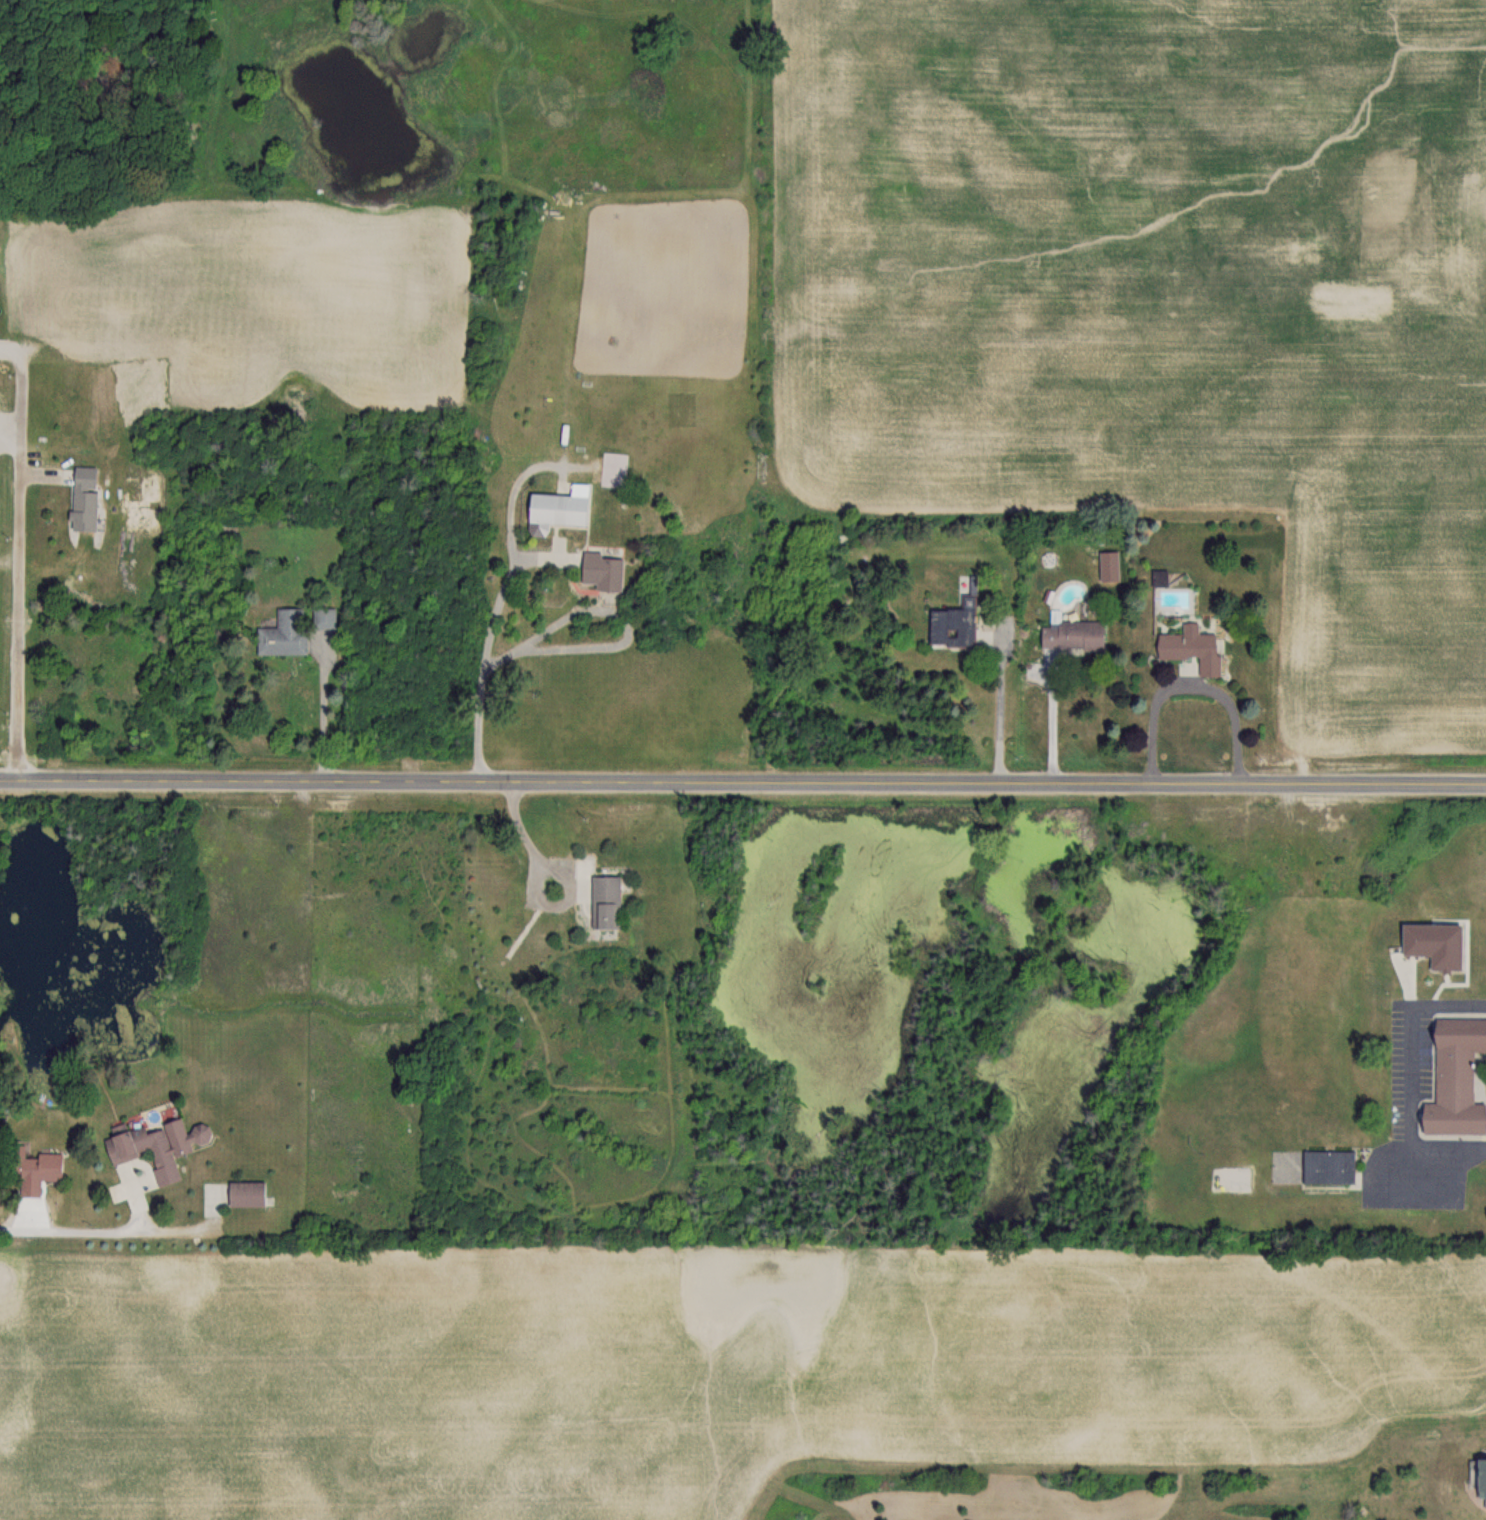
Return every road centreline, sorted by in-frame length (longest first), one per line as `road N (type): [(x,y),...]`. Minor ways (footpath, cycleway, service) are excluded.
road 1 (residential): [(1485,784),(0,779)]
road 2 (residential): [(0,1230),(189,1234)]

